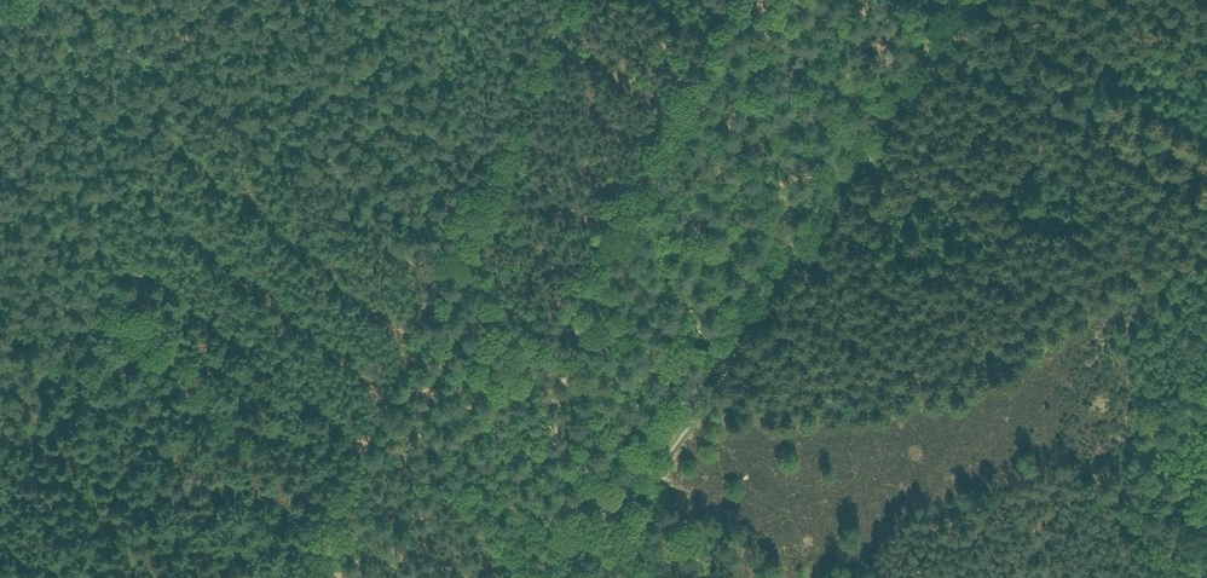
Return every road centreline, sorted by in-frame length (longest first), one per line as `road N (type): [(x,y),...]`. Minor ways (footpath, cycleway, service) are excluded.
road 1 (track): [(0,430),(132,272),(359,444),(576,0)]
road 2 (track): [(964,0),(670,424),(537,577)]

